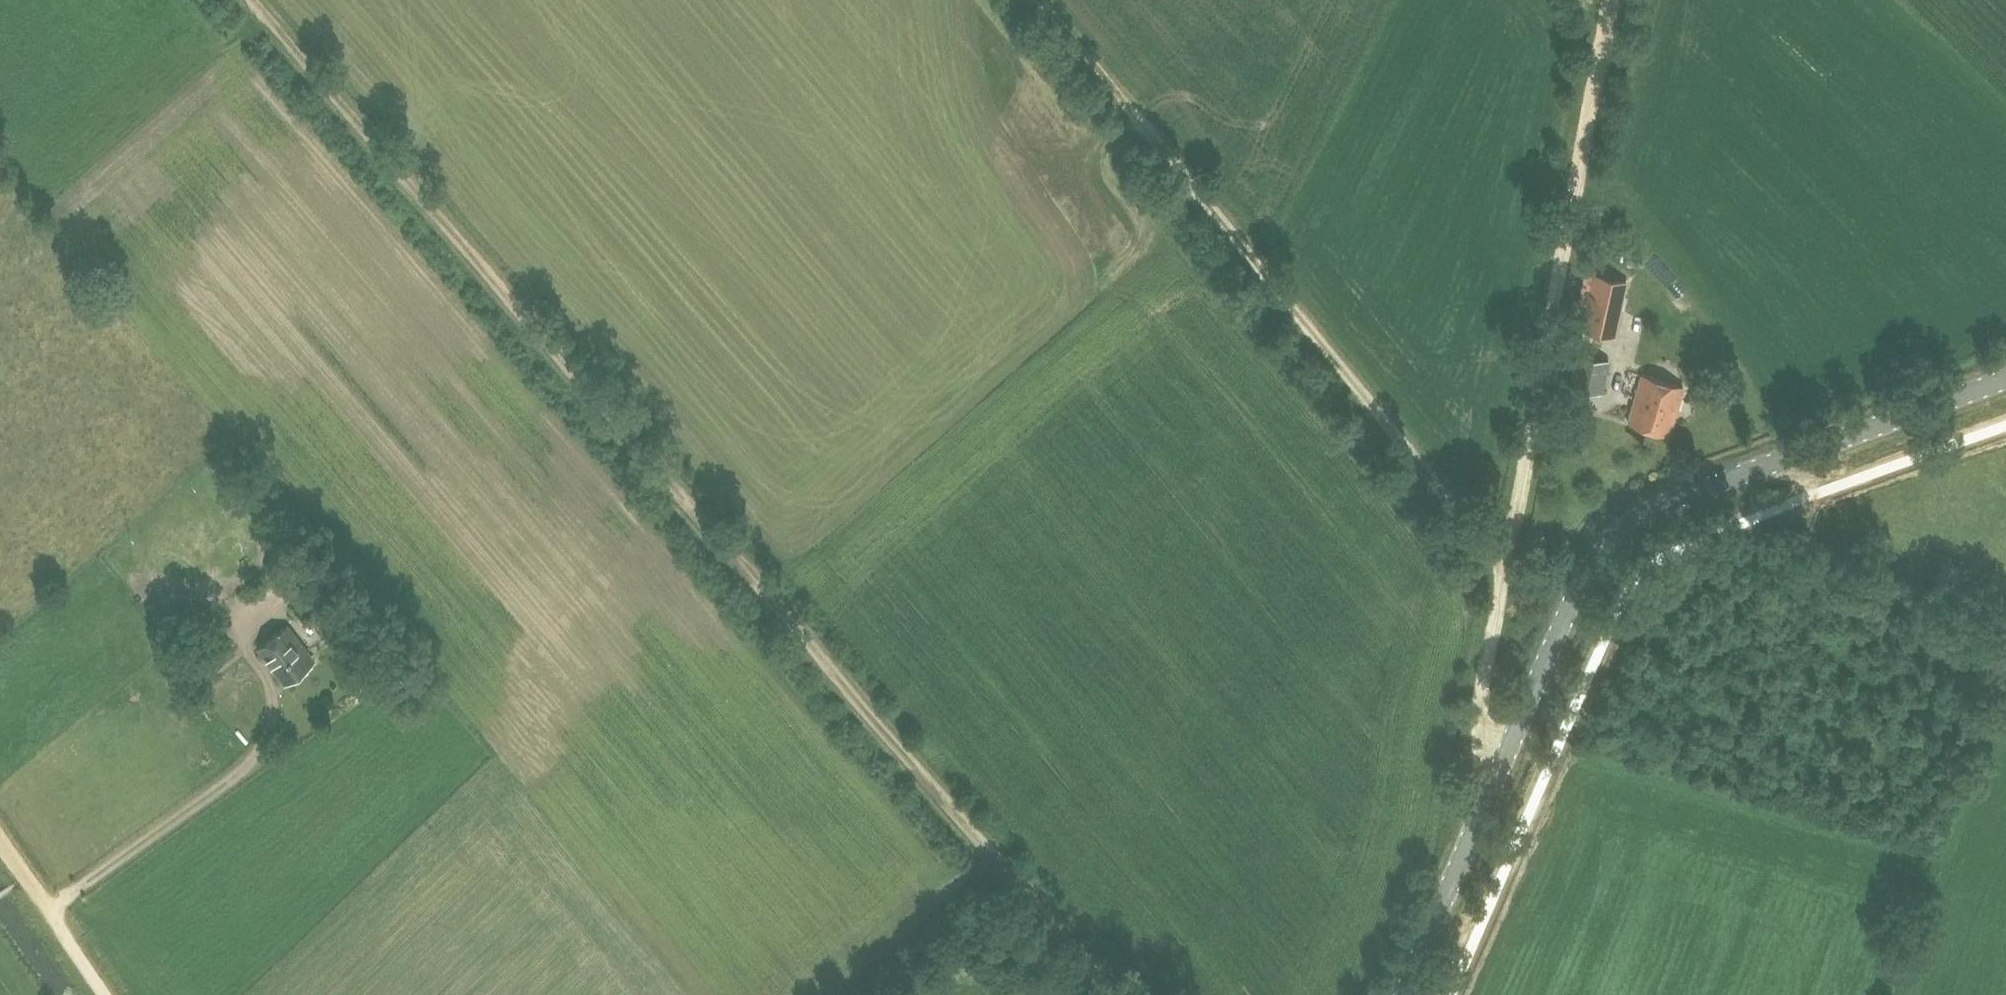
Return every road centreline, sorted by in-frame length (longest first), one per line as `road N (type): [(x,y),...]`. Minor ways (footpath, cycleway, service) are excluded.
road 1 (track): [(1111,994),(250,0)]
road 2 (tertiary): [(1404,994),(1566,613),(1604,548),(1636,518),(1678,497),(2005,378)]
road 3 (track): [(1487,800),(1485,714),(1611,0)]
road 4 (track): [(1506,584),(1040,0)]
road 5 (track): [(273,694),(269,731),(250,764),(47,907)]
road 6 (track): [(0,839),(106,994)]

